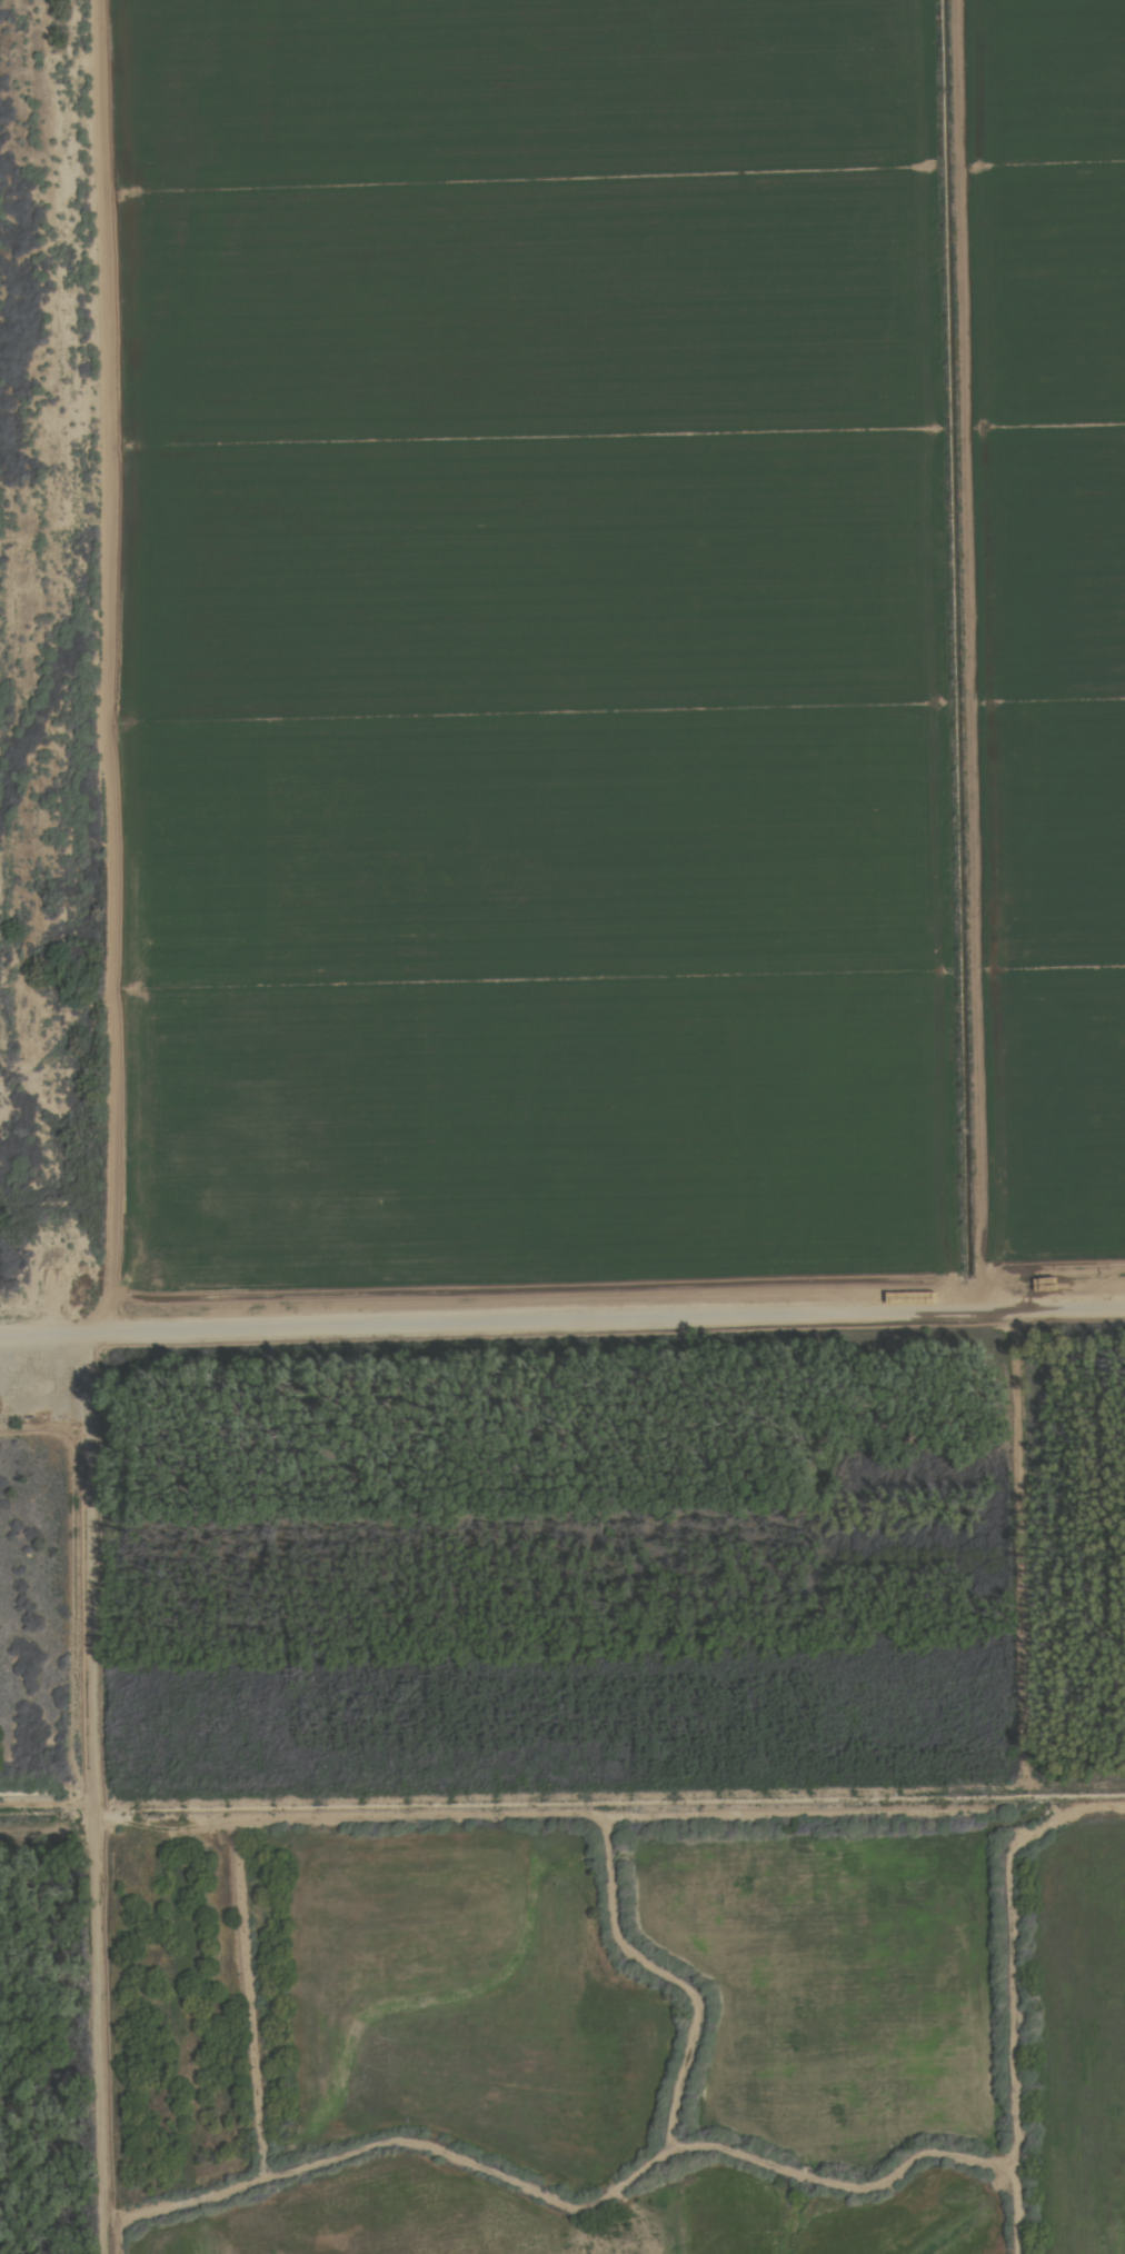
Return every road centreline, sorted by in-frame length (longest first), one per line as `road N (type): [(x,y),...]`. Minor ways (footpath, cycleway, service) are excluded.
road 1 (residential): [(0,1330),(1124,1306)]

